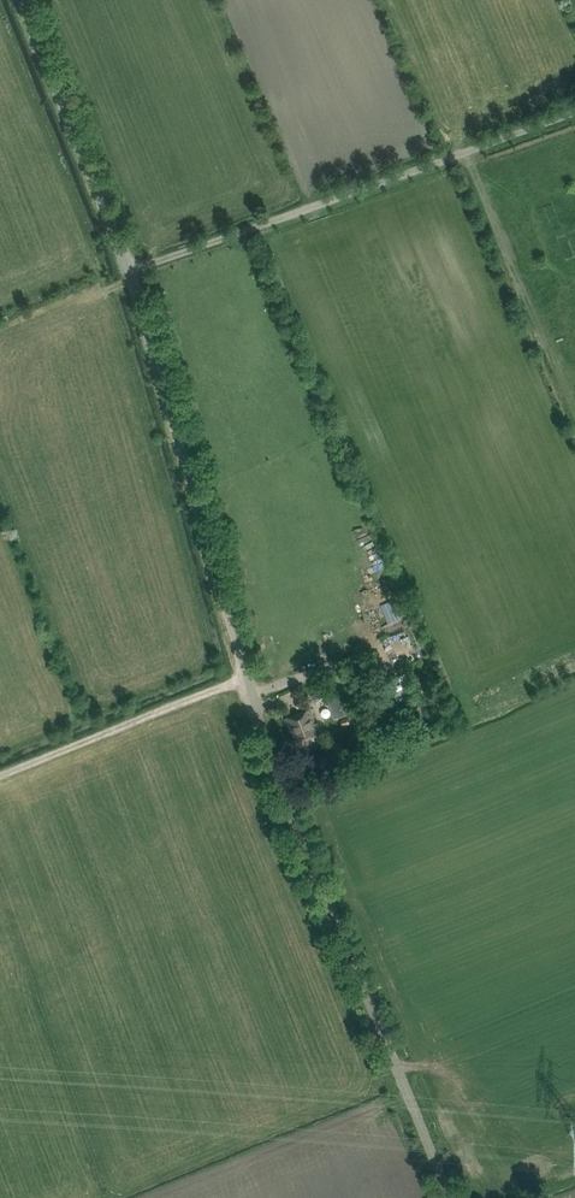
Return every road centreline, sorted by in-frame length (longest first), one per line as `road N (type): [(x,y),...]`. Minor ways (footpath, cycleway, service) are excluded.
road 1 (unclassified): [(453,1197),(245,680),(130,274),(22,0)]
road 2 (track): [(130,274),(574,112)]
road 3 (track): [(245,680),(0,773)]

